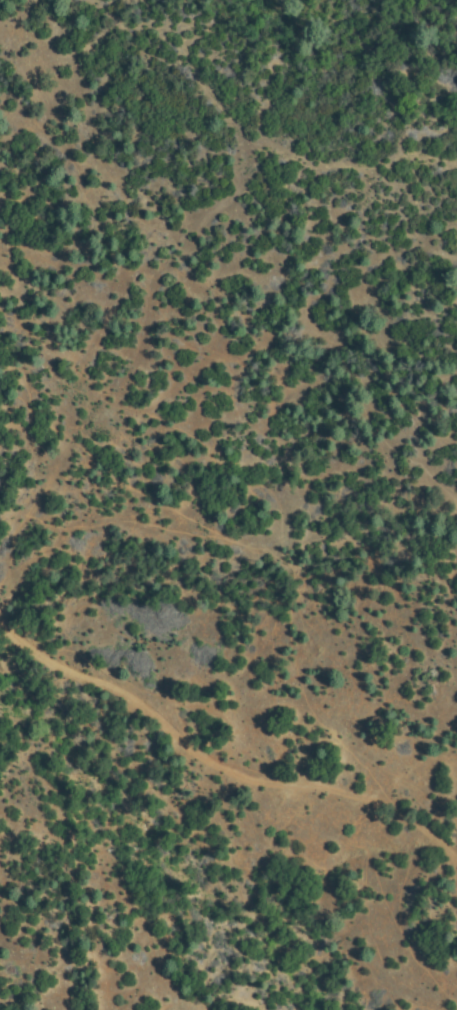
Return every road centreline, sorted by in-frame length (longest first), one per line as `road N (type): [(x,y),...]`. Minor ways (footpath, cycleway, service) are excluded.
road 1 (residential): [(0,629),(50,671),(213,771),(378,808),(417,828),(456,869)]

